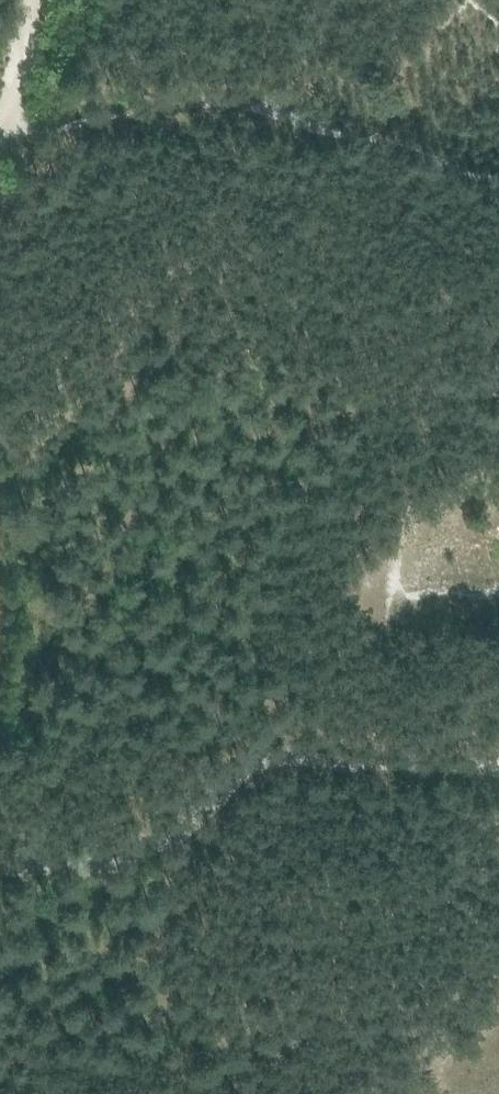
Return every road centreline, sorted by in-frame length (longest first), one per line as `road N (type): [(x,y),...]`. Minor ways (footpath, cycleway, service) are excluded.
road 1 (track): [(32,0),(26,65),(0,126)]

